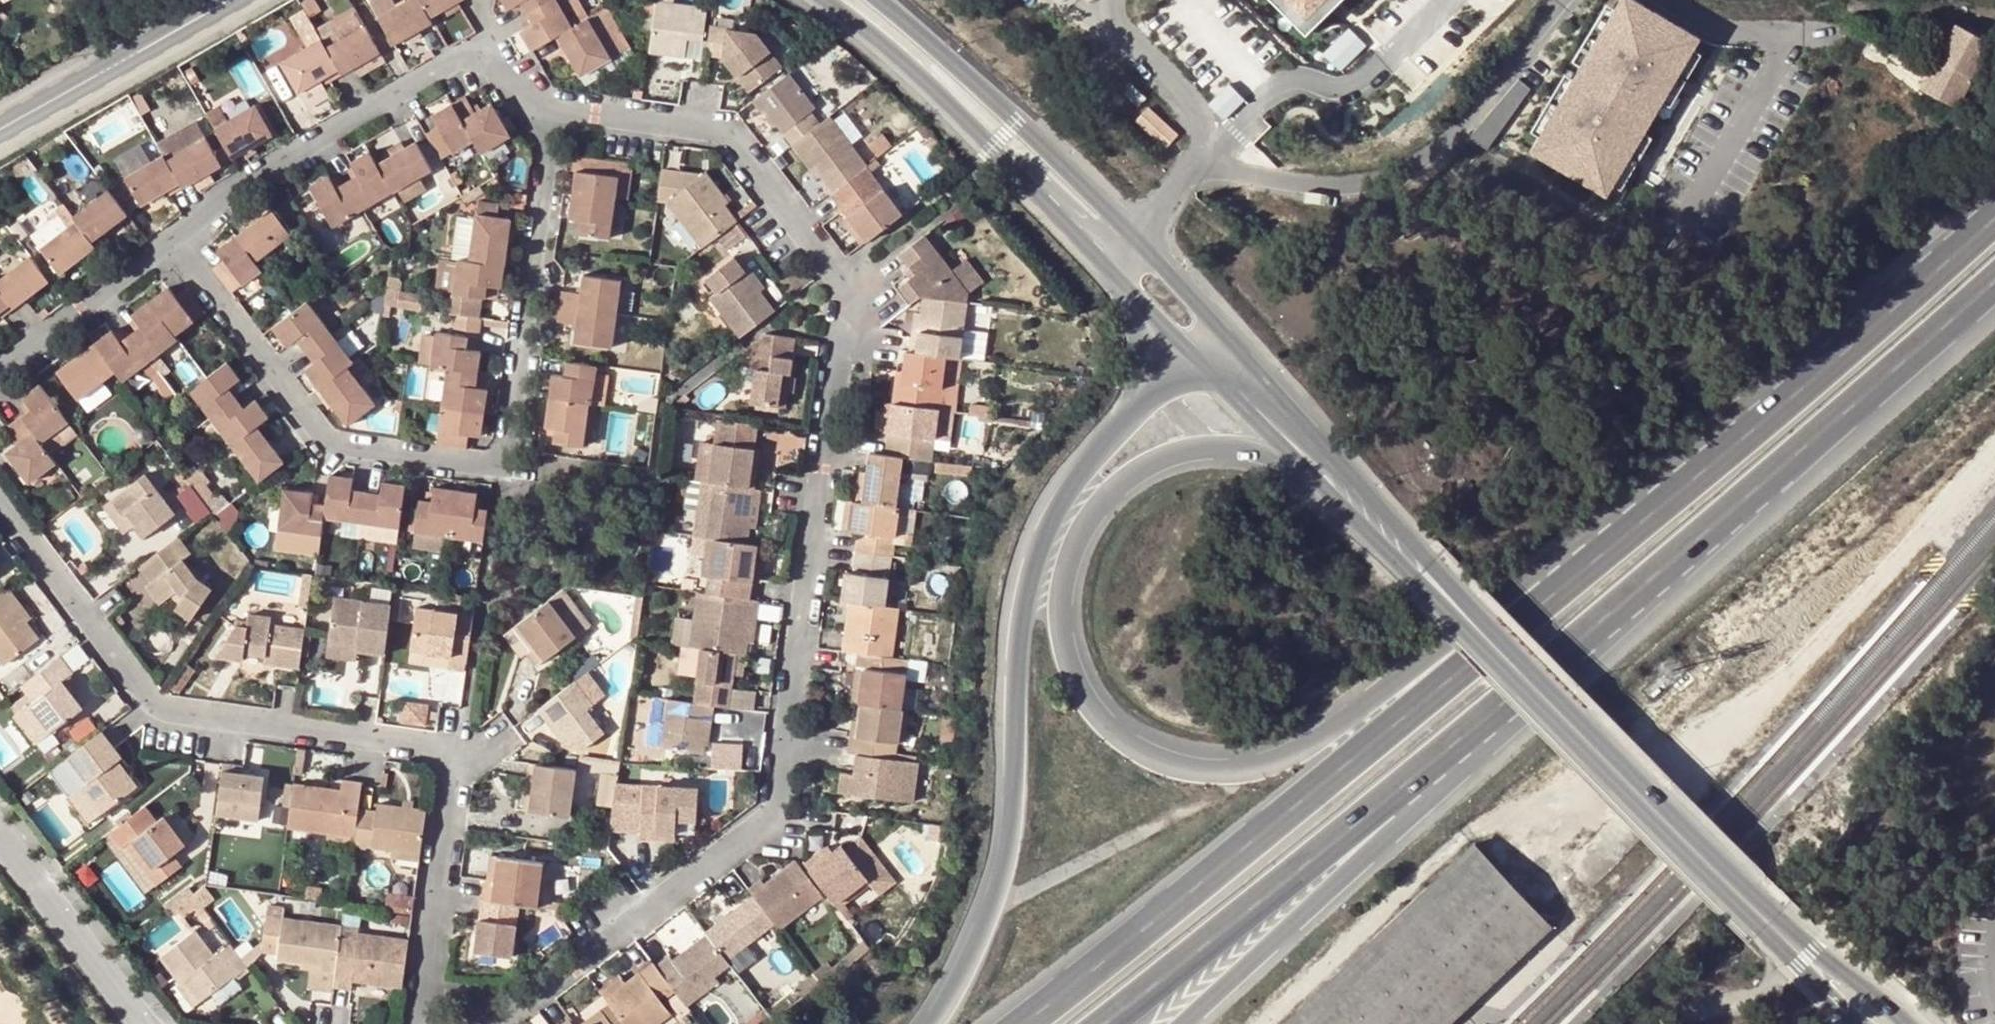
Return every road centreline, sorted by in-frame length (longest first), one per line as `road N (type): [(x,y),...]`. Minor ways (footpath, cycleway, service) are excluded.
road 1 (trunk): [(1994,217),(1398,700),(1323,747),(1230,771),(1157,756),(1093,707),(1062,621),(1083,535),(1136,475),(1226,453),(1300,462)]
road 2 (residential): [(574,111),(713,125),(861,311),(786,812),(501,1023)]
road 3 (trunk): [(1994,242),(1939,297),(1049,1023)]
road 4 (trunk): [(1120,1023),(1331,864),(1786,477)]
road 5 (residential): [(432,1023),(465,760),(192,720),(135,662),(0,492)]
road 6 (residential): [(170,244),(328,438),(351,451),(525,477),(574,111)]
road 7 (trunk): [(1186,1023),(1786,477)]
road 8 (trunk): [(1189,348),(1062,523),(1025,673),(1025,763),(965,980),(935,1023)]
road 9 (secondary): [(1436,576),(1806,947)]
road 10 (residential): [(170,244),(451,54),(488,49),(540,99),(574,111)]
road 11 (secondary): [(1139,241),(1047,146),(879,0)]
road 12 (residential): [(1117,0),(1114,16),(1127,39),(1194,98),(1205,127),(1188,182),(1139,241)]
road 13 (secondary): [(1335,457),(1139,241)]
road 14 (trunk): [(1786,477),(1994,297)]
road 15 (residential): [(0,820),(156,1023)]
road 16 (secondary): [(948,108),(1129,287)]
road 17 (unclassified): [(948,108),(994,124),(1115,247),(1139,241)]
road 18 (secondary): [(0,130),(191,26)]
road 19 (residential): [(0,376),(4,365),(170,244)]
road 20 (trunk): [(1335,457),(1312,450),(1219,355),(1189,348)]
road 21 (secondary): [(1300,462),(1436,576)]
road 22 (secondary): [(823,0),(948,108)]
road 23 (secondary): [(1189,348),(1300,462)]
road 24 (secondary): [(1436,576),(1335,457)]
road 25 (secondary): [(1899,1023),(1806,947)]

